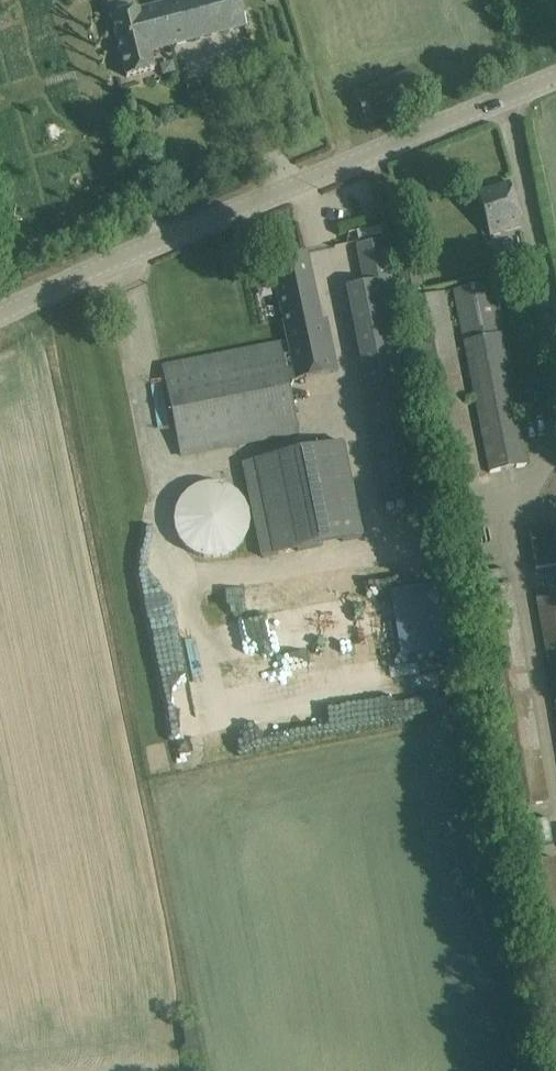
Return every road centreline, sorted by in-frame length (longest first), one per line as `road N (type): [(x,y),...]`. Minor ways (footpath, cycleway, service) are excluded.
road 1 (tertiary): [(0,318),(555,77)]
road 2 (track): [(214,737),(215,912),(236,1070)]

